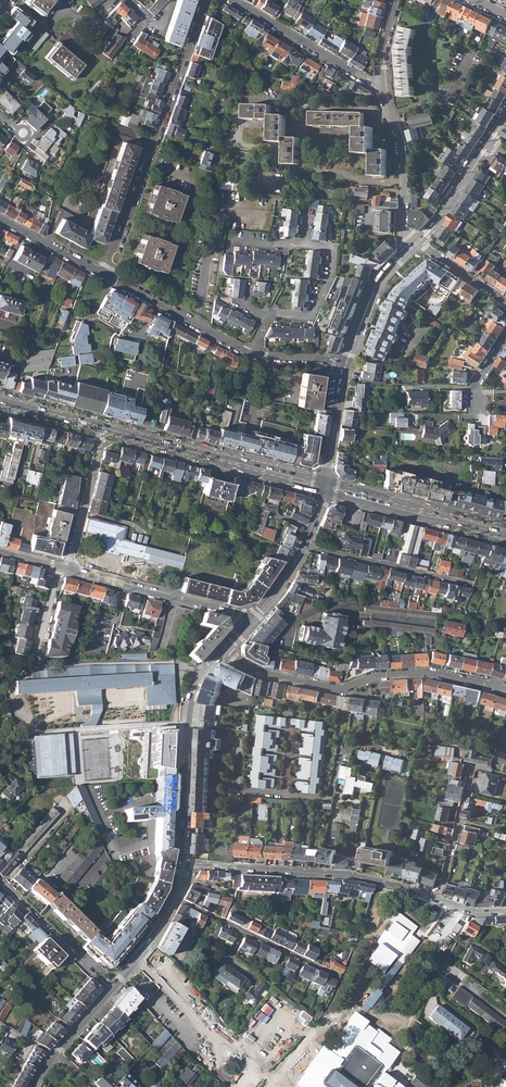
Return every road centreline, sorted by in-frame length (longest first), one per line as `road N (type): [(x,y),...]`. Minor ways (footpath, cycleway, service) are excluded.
road 1 (residential): [(224,651),(257,671),(339,690),(426,672),(505,691)]
road 2 (residential): [(205,0),(107,275)]
road 3 (residential): [(182,864),(348,875),(440,900)]
road 4 (primary): [(102,427),(325,486)]
road 5 (residential): [(67,569),(232,611),(247,624)]
road 6 (primary): [(325,486),(505,535)]
road 7 (residential): [(175,898),(338,978)]
road 8 (residential): [(232,0),(382,89)]
road 9 (residential): [(303,546),(465,583)]
road 10 (residential): [(410,250),(403,147),(382,89)]
road 11 (residential): [(250,354),(107,275)]
road 12 (residential): [(0,881),(111,988)]
road 13 (residential): [(67,569),(102,427)]
road 14 (residential): [(385,749),(343,744),(330,799),(285,794)]
road 15 (residential): [(267,318),(312,313),(331,277),(332,251),(305,244)]
road 16 (residential): [(440,900),(473,765)]
road 17 (tertiary): [(344,367),(368,295),(410,250)]
road 18 (residential): [(0,218),(107,275)]
road 19 (tertiary): [(419,241),(490,143)]
road 20 (tertiary): [(325,486),(344,367)]

